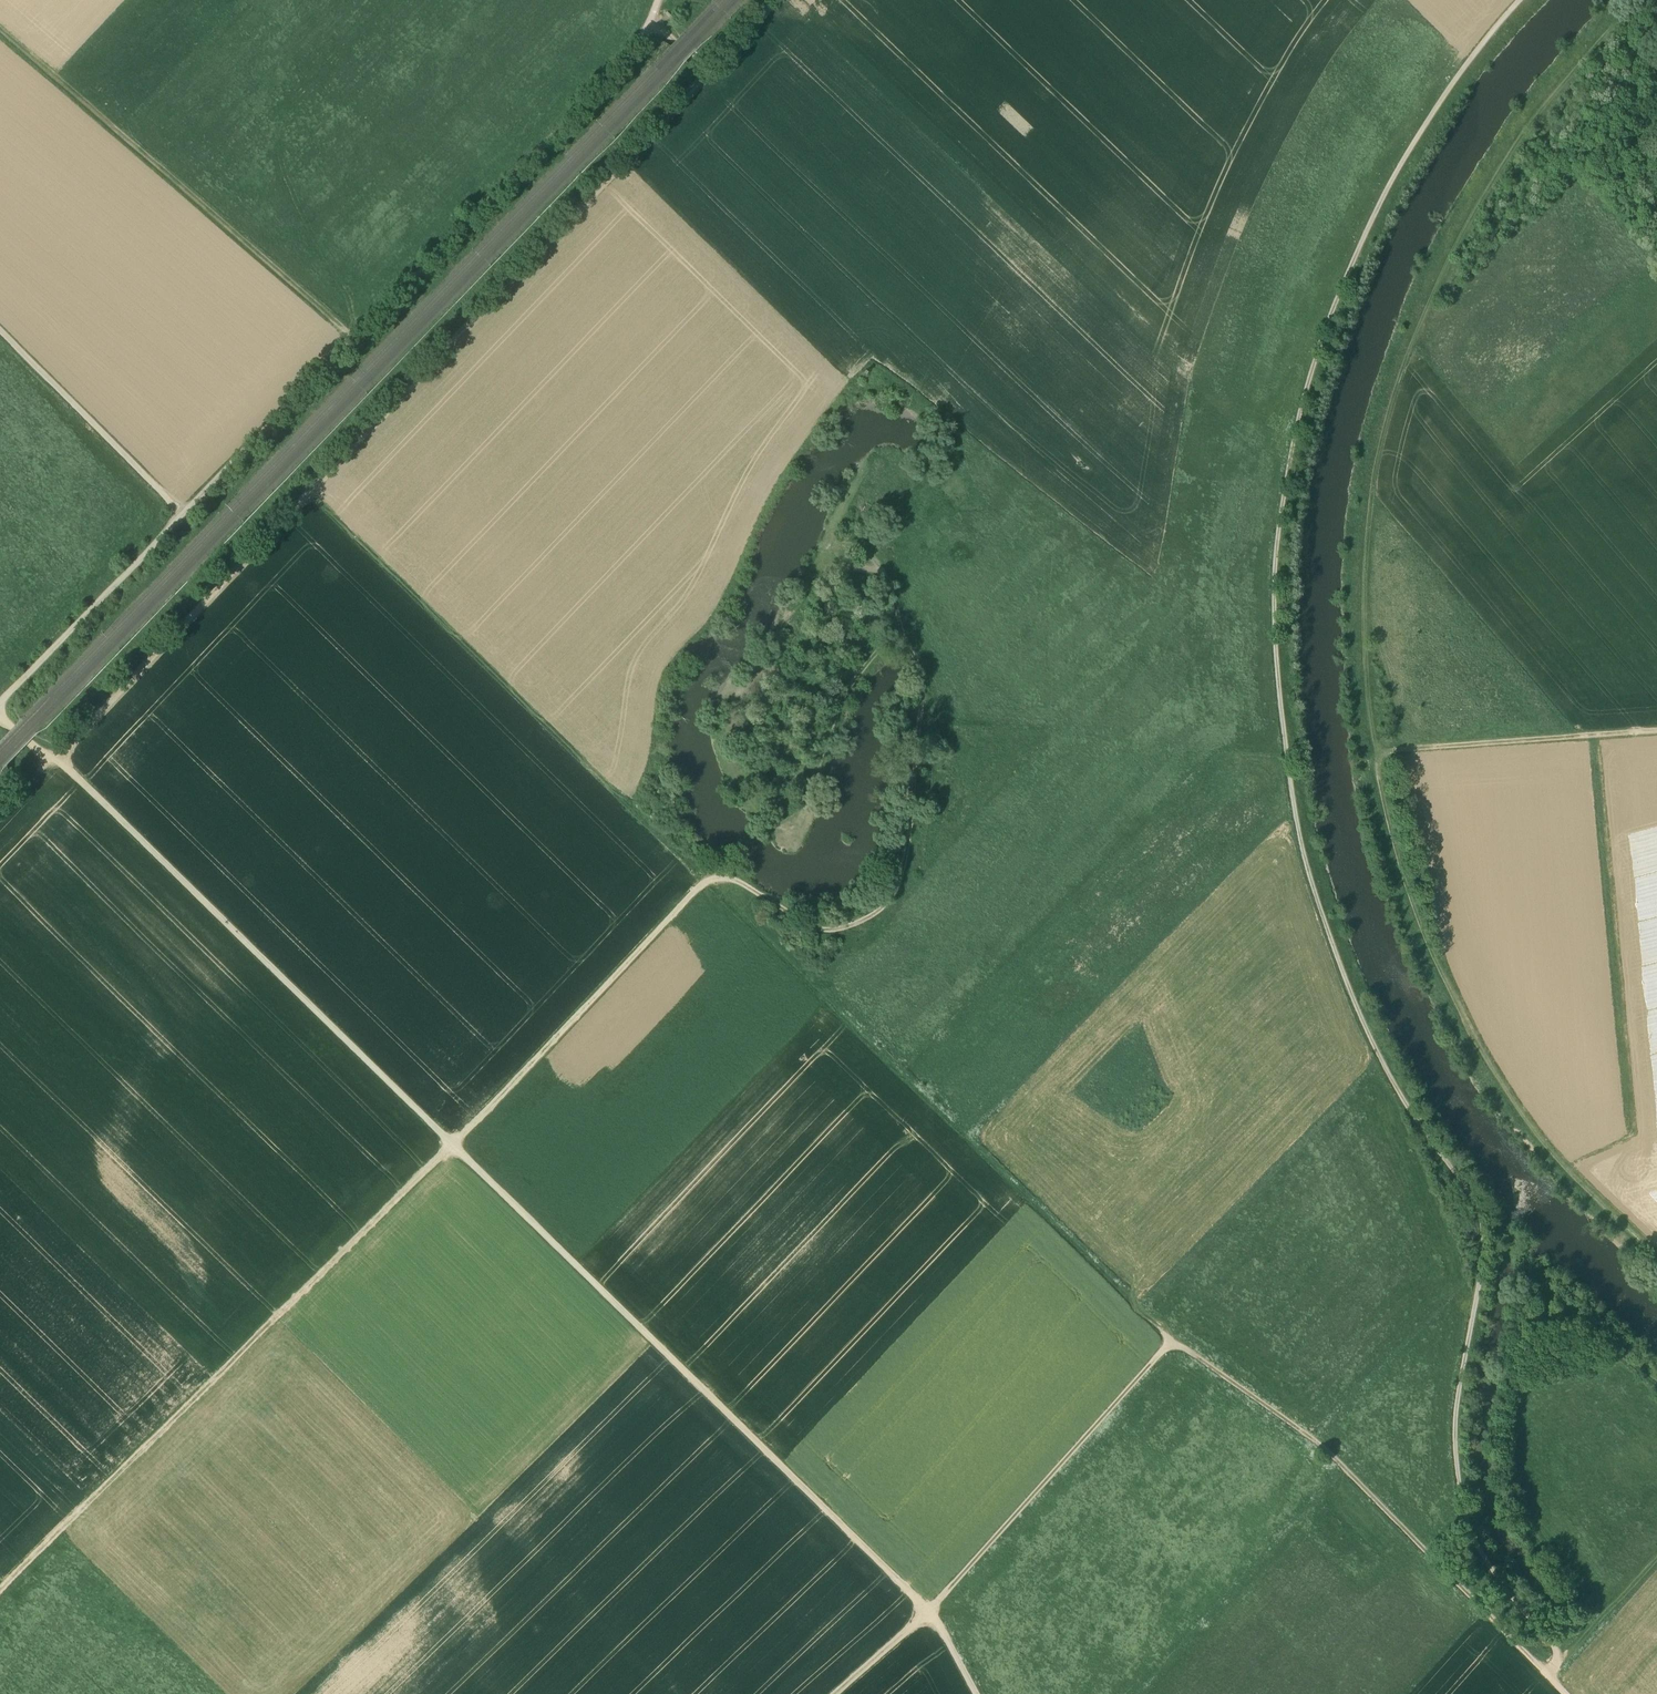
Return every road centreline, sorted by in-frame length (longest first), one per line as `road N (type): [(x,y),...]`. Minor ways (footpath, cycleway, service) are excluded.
road 1 (track): [(1518,0),(1417,138),(1325,328),(1288,464),(1273,577),(1275,654),(1296,826),(1350,993),(1402,1098),(1486,1217),(1457,1404),(1460,1497),(1481,1555),(1553,1645),(1557,1664),(1549,1674)]
road 2 (track): [(0,1602),(459,1153),(711,891),(745,886),(787,916),(842,937),(865,933),(893,913),(910,885),(933,726),(931,684),(891,580),(824,567)]
road 3 (track): [(1656,1258),(1524,1116),(1437,969),(1379,789),(1365,666),(1371,500),(1408,350),(1467,220),(1508,156),(1625,17)]
road 4 (track): [(982,1693),(956,1645),(905,1586),(66,768),(0,730)]
road 5 (track): [(317,500),(1179,1348)]
road 6 (track): [(794,0),(66,768)]
road 7 (track): [(0,714),(625,59),(659,0)]
road 8 (track): [(1549,1674),(1334,1457),(1179,1348),(935,1618),(849,1693)]
road 9 (track): [(1557,1664),(1592,1618),(1519,1505),(1512,1423),(1524,1331),(1534,1309),(1559,1300),(1656,1384)]
road 10 (track): [(351,342),(0,34)]
road 11 (track): [(1656,731),(1375,753)]
road 12 (track): [(0,332),(191,522)]

